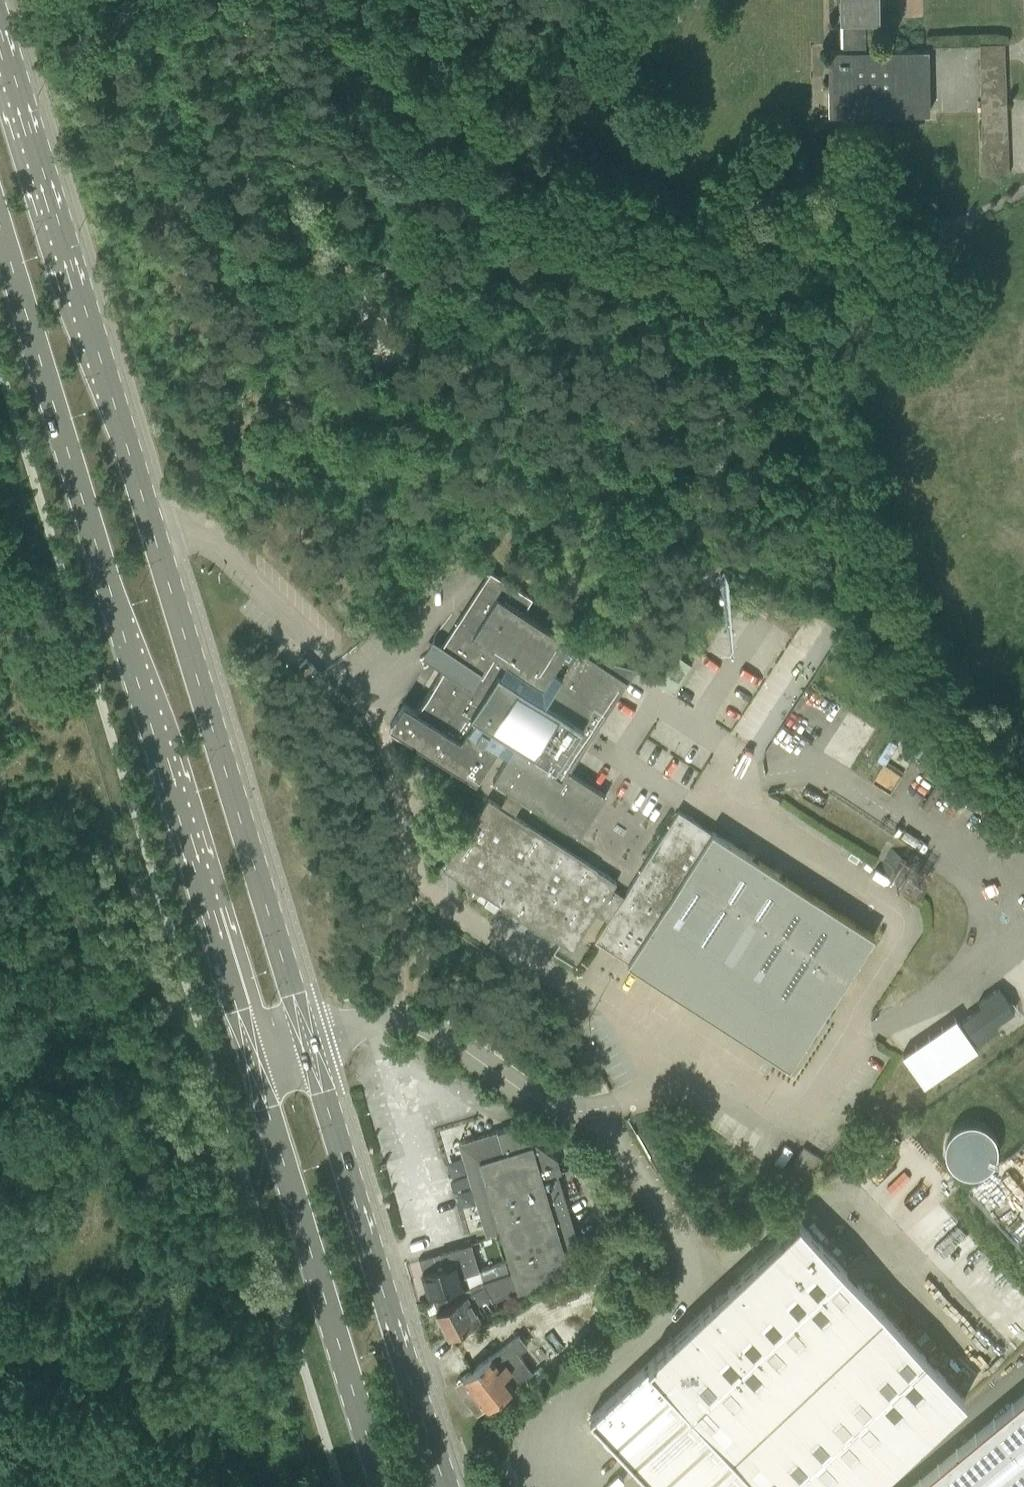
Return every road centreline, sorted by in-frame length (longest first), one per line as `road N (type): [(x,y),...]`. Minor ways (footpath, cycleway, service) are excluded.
road 1 (secondary): [(308,1043),(0,29)]
road 2 (secondary): [(0,229),(253,1061)]
road 3 (secondary): [(447,1486),(308,1043)]
road 4 (secondary): [(253,1061),(385,1486)]

